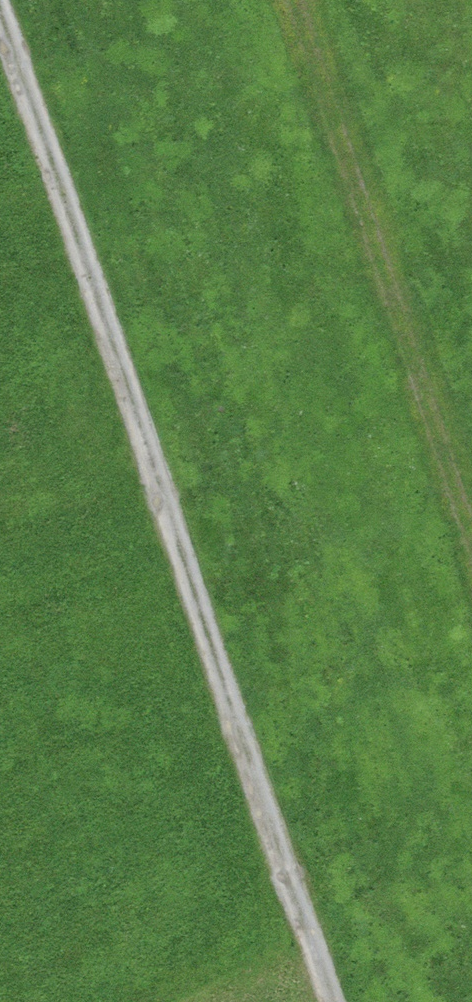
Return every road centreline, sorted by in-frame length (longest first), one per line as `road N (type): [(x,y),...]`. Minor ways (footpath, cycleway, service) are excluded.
road 1 (track): [(337,1001),(0,15)]
road 2 (track): [(471,509),(302,0)]

